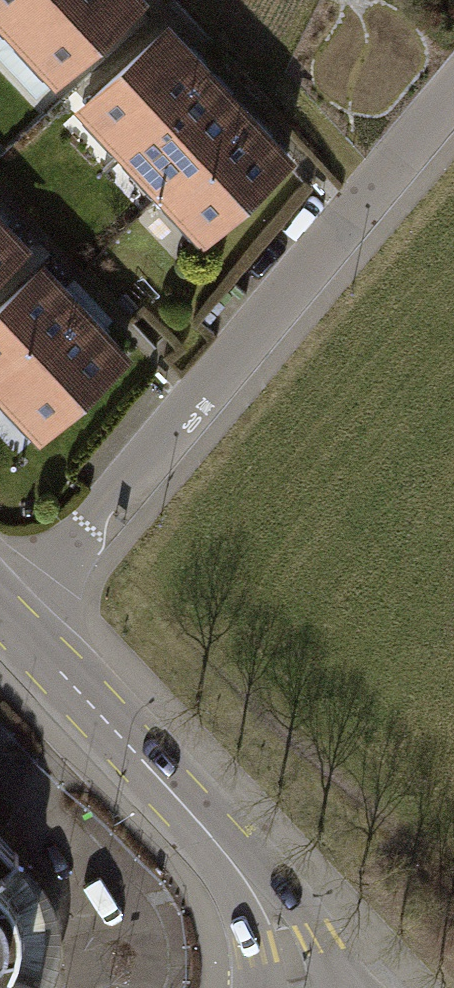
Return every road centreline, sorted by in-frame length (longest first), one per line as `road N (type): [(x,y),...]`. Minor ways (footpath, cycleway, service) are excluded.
road 1 (residential): [(453,100),(350,215),(18,625)]
road 2 (residential): [(18,625),(256,895),(284,941),(298,987)]

